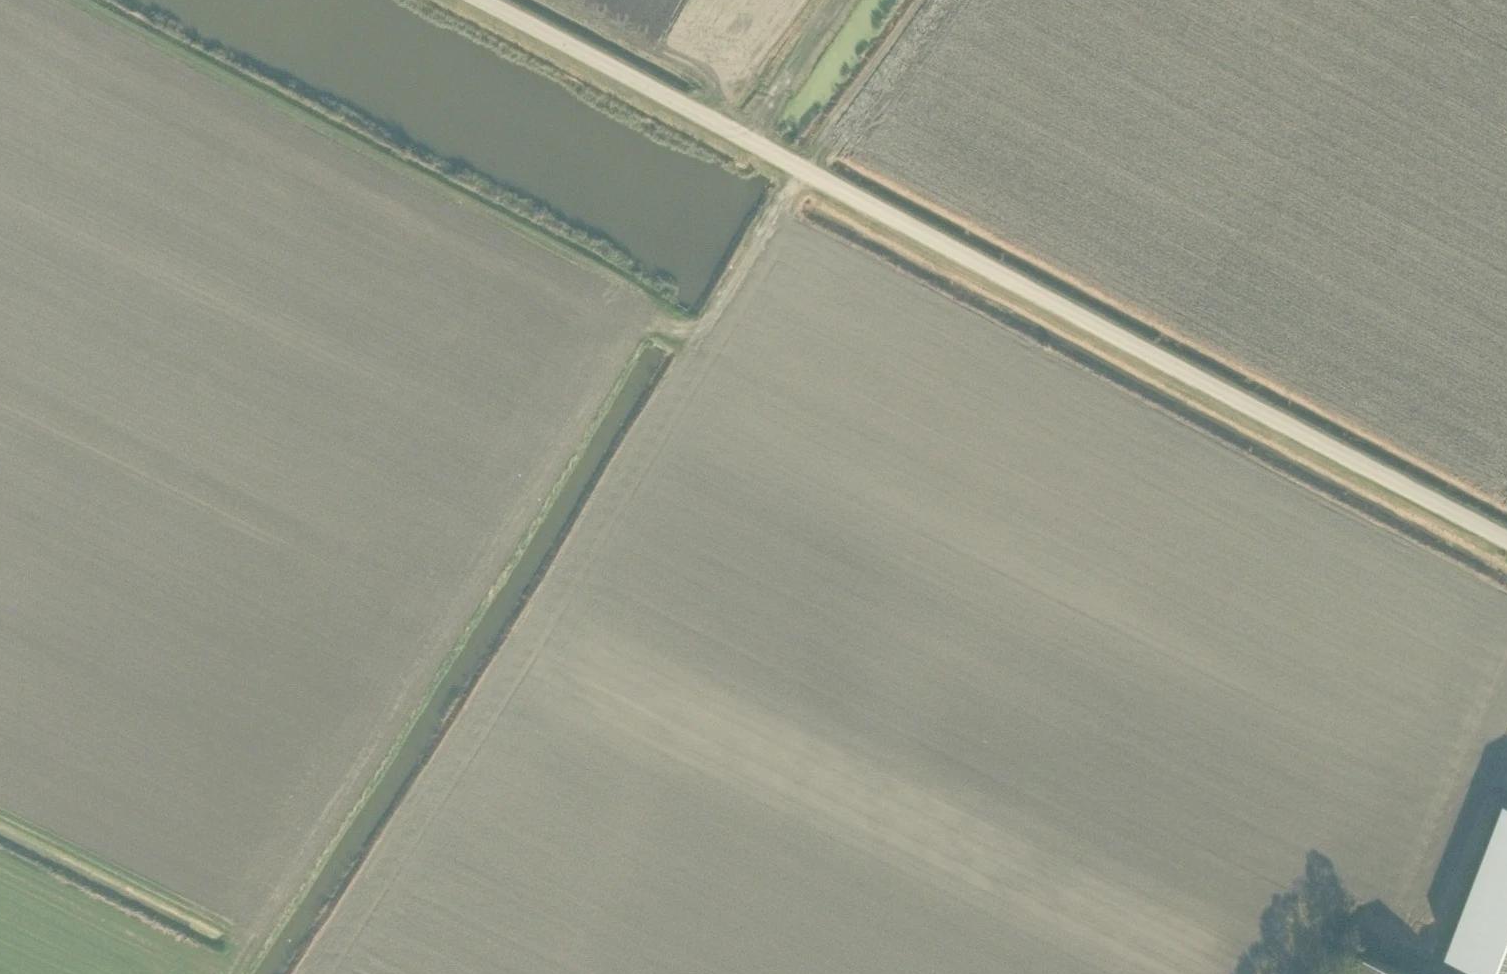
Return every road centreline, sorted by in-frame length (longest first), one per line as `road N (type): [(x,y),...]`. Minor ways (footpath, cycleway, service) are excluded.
road 1 (unclassified): [(1506,536),(473,0)]

